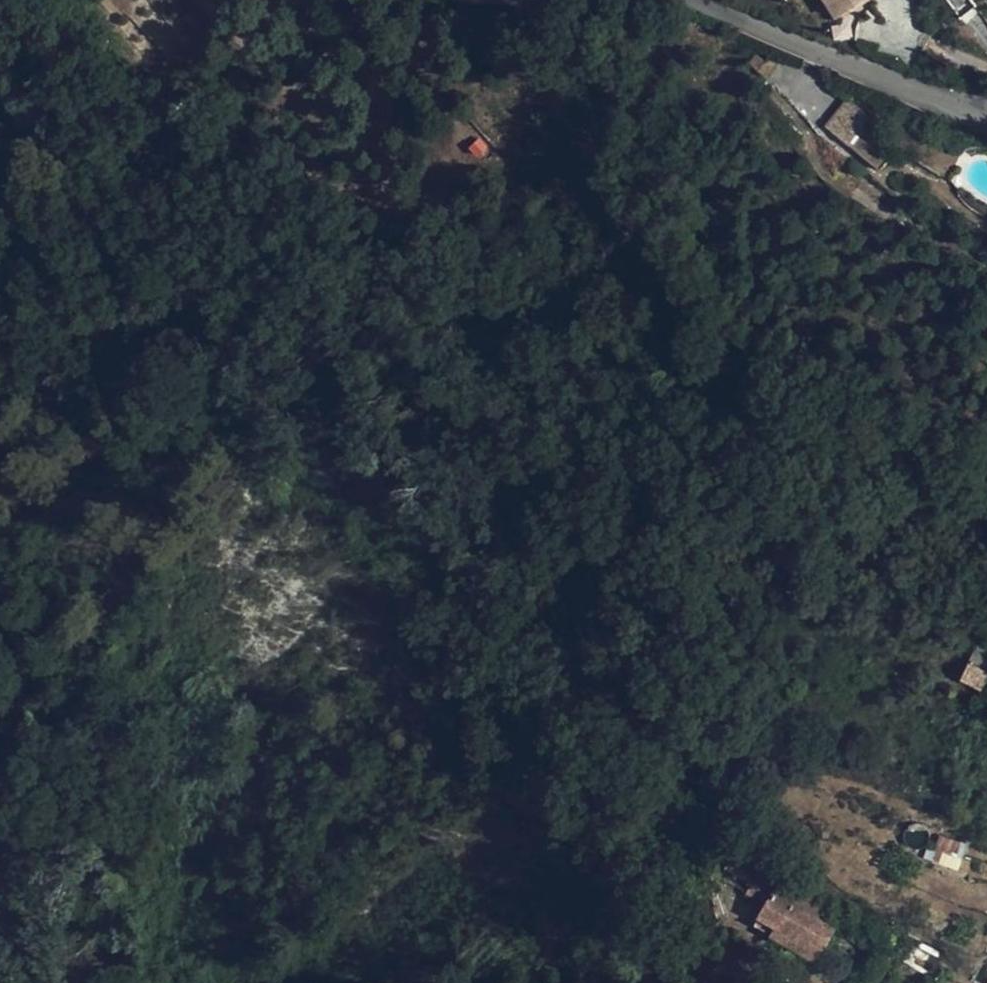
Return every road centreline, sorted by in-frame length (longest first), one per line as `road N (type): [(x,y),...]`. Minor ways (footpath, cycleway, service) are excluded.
road 1 (residential): [(986,111),(945,103),(715,0)]

